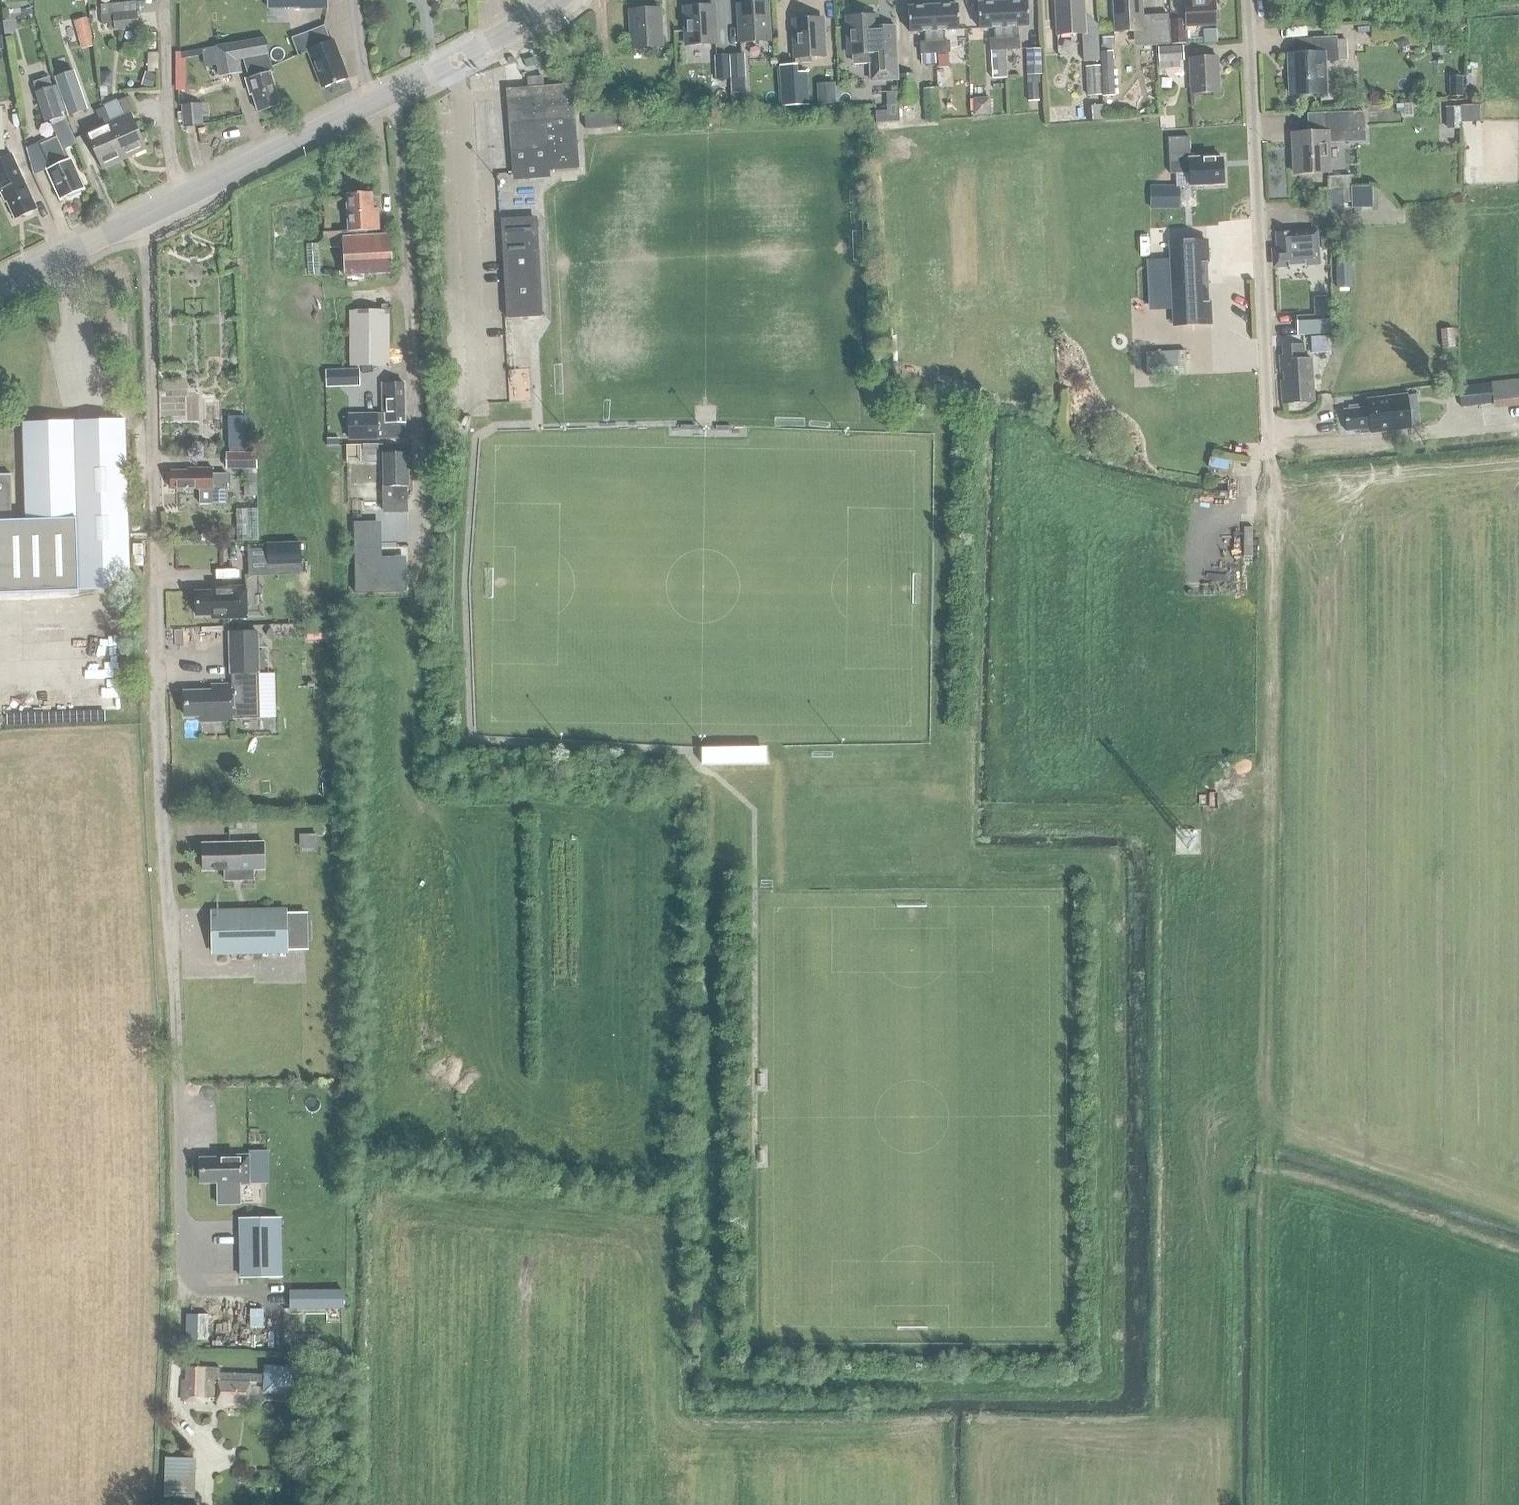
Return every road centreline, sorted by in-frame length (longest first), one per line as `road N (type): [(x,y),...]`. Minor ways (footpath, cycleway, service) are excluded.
road 1 (track): [(1266,1398),(1276,602),(1267,438)]
road 2 (residential): [(140,218),(151,311),(179,1114)]
road 3 (residential): [(423,544),(397,93)]
road 4 (unclassified): [(1267,438),(1251,0)]
road 5 (tertiary): [(140,218),(397,93)]
road 6 (tertiary): [(397,93),(555,0)]
road 7 (tertiary): [(0,287),(140,218)]

